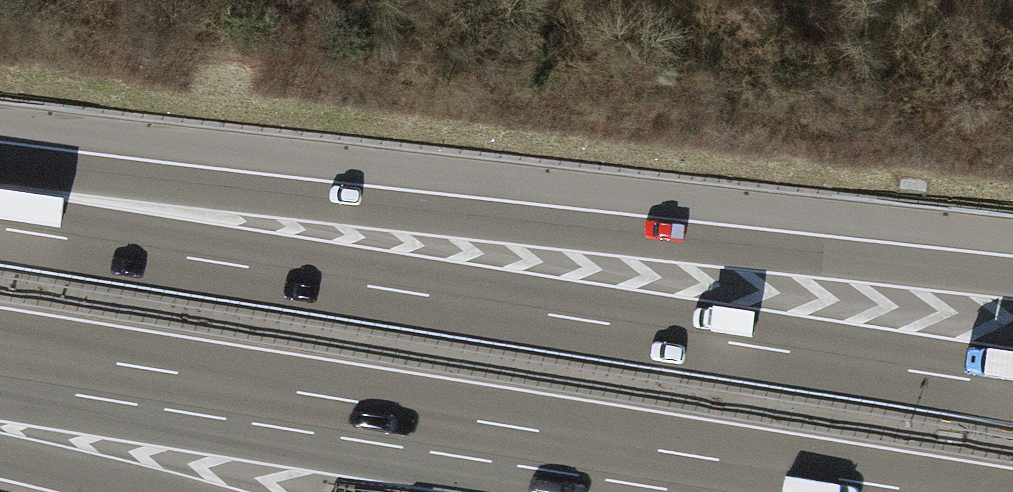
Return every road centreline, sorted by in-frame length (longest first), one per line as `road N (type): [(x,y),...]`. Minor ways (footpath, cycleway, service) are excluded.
road 1 (motorway): [(1012,386),(0,228)]
road 2 (motorway): [(1012,277),(210,189),(0,175)]
road 3 (motorway): [(0,364),(801,491)]
road 4 (motorway): [(0,457),(150,491)]

